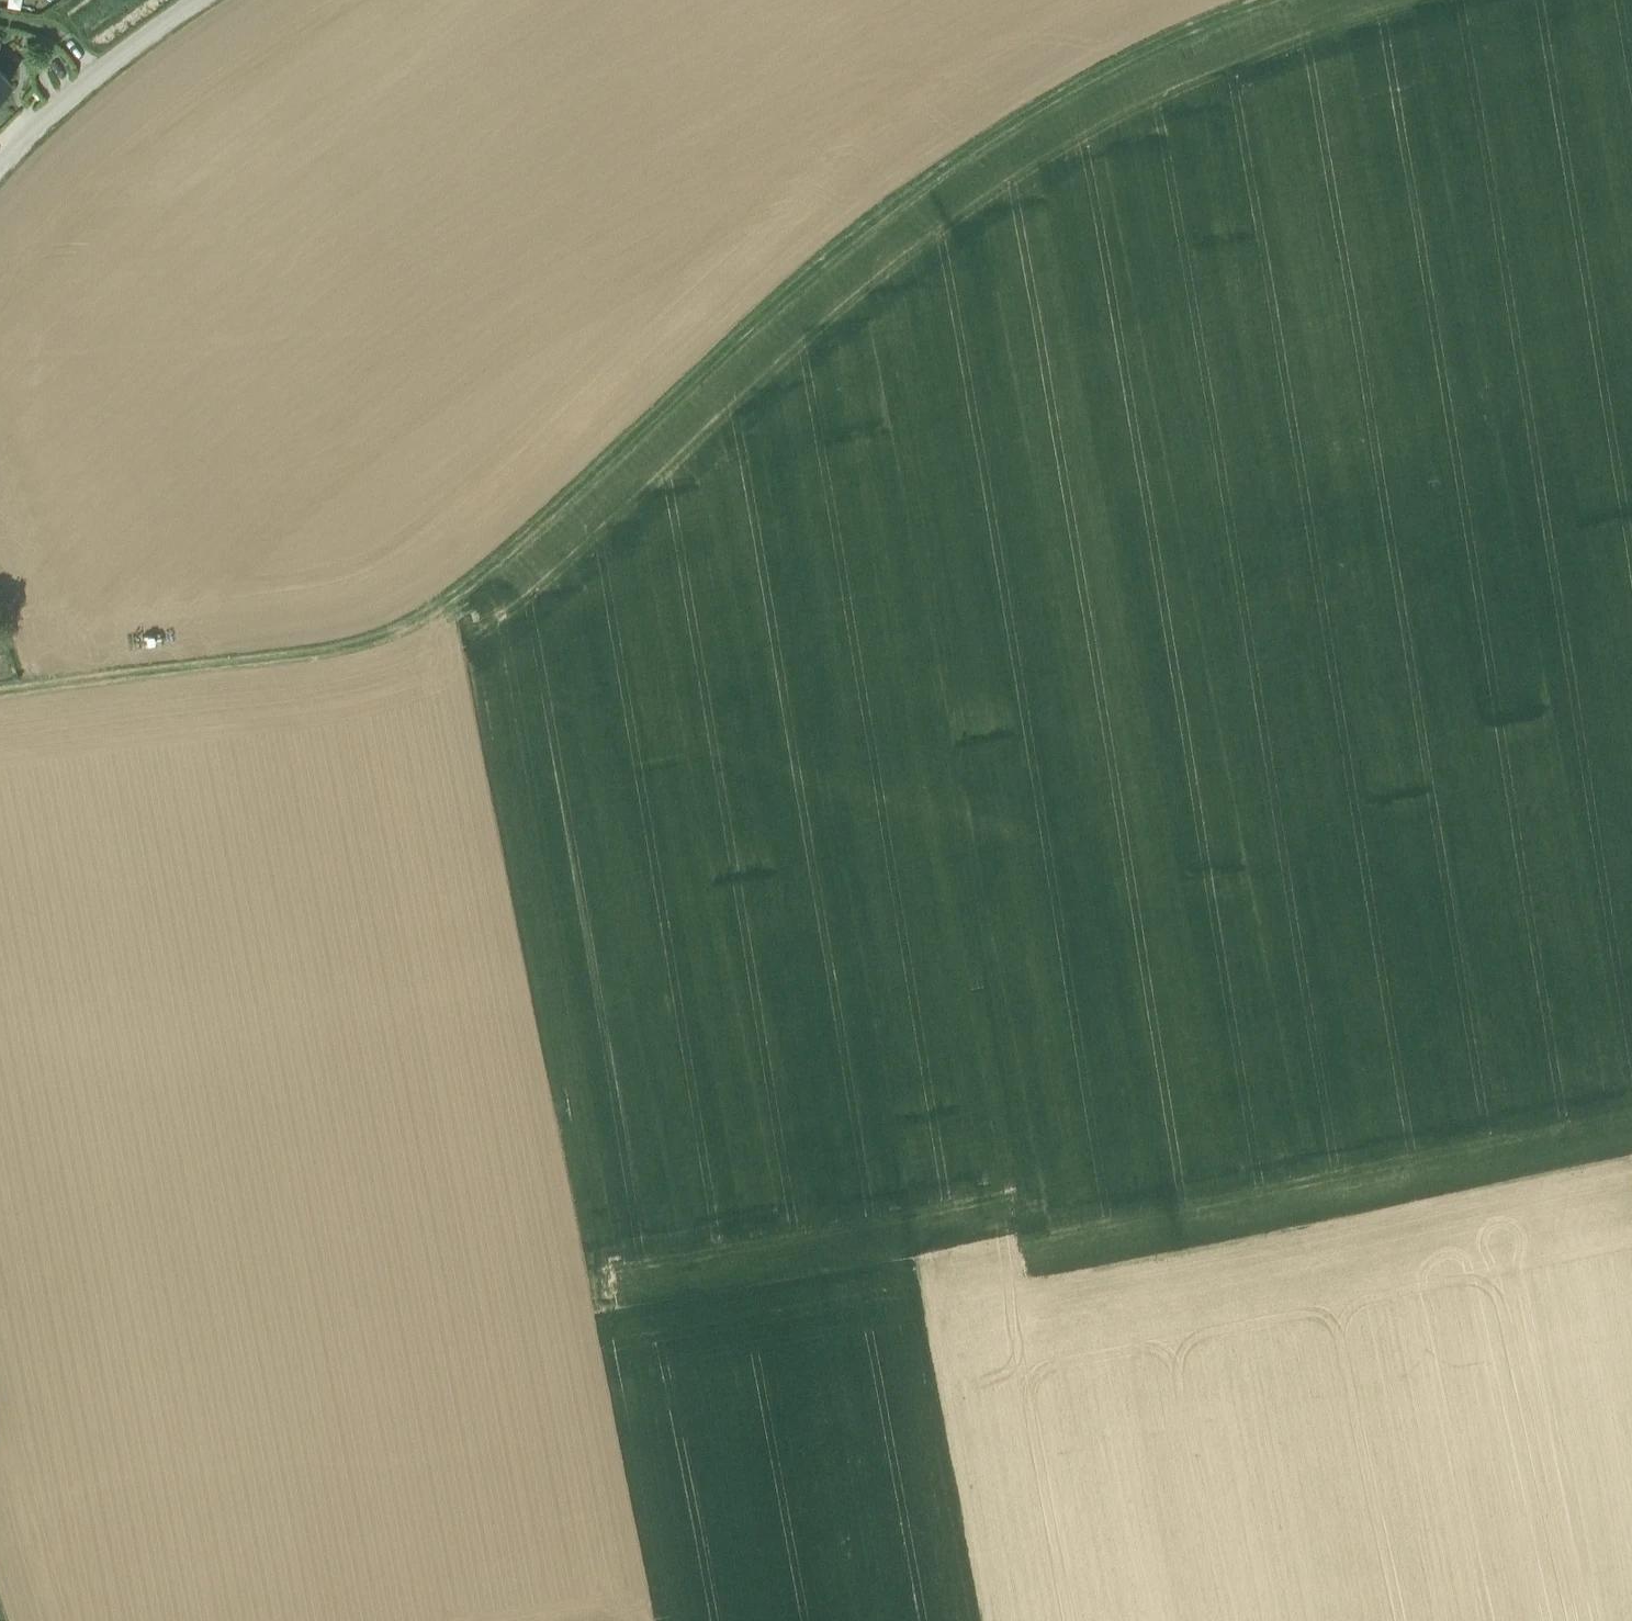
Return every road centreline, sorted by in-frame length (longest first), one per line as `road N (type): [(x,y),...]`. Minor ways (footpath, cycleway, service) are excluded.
road 1 (track): [(0,695),(352,659),(437,631),(545,541),(880,215),(1111,71),(1280,0)]
road 2 (unclassified): [(191,0),(0,150)]

